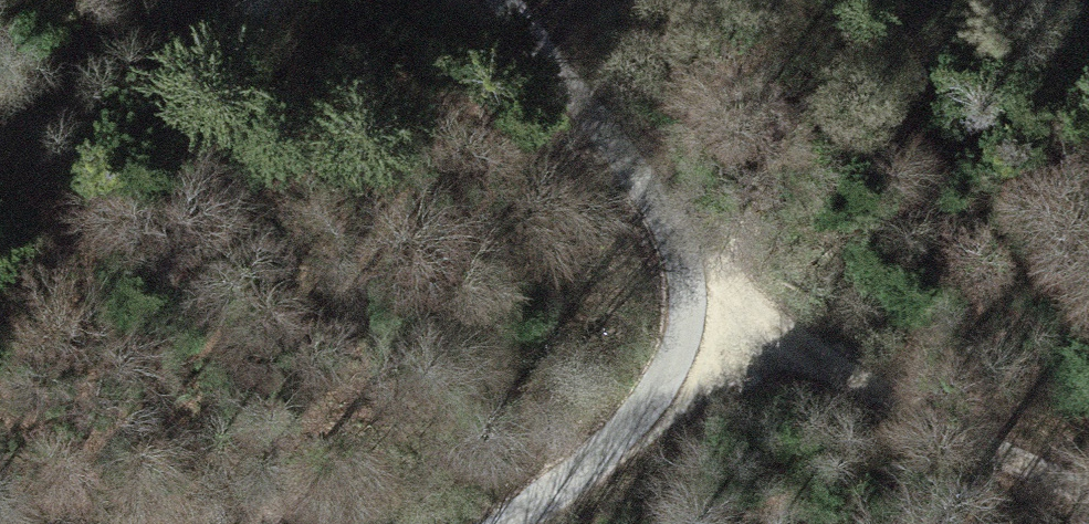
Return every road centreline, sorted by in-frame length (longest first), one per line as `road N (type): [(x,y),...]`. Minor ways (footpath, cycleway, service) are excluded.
road 1 (track): [(498,523),(582,479),(647,428),(678,373),(689,327),(689,285),(660,212),(613,139),(502,0)]
road 2 (track): [(1088,453),(689,285)]
road 3 (track): [(159,0),(0,156)]

